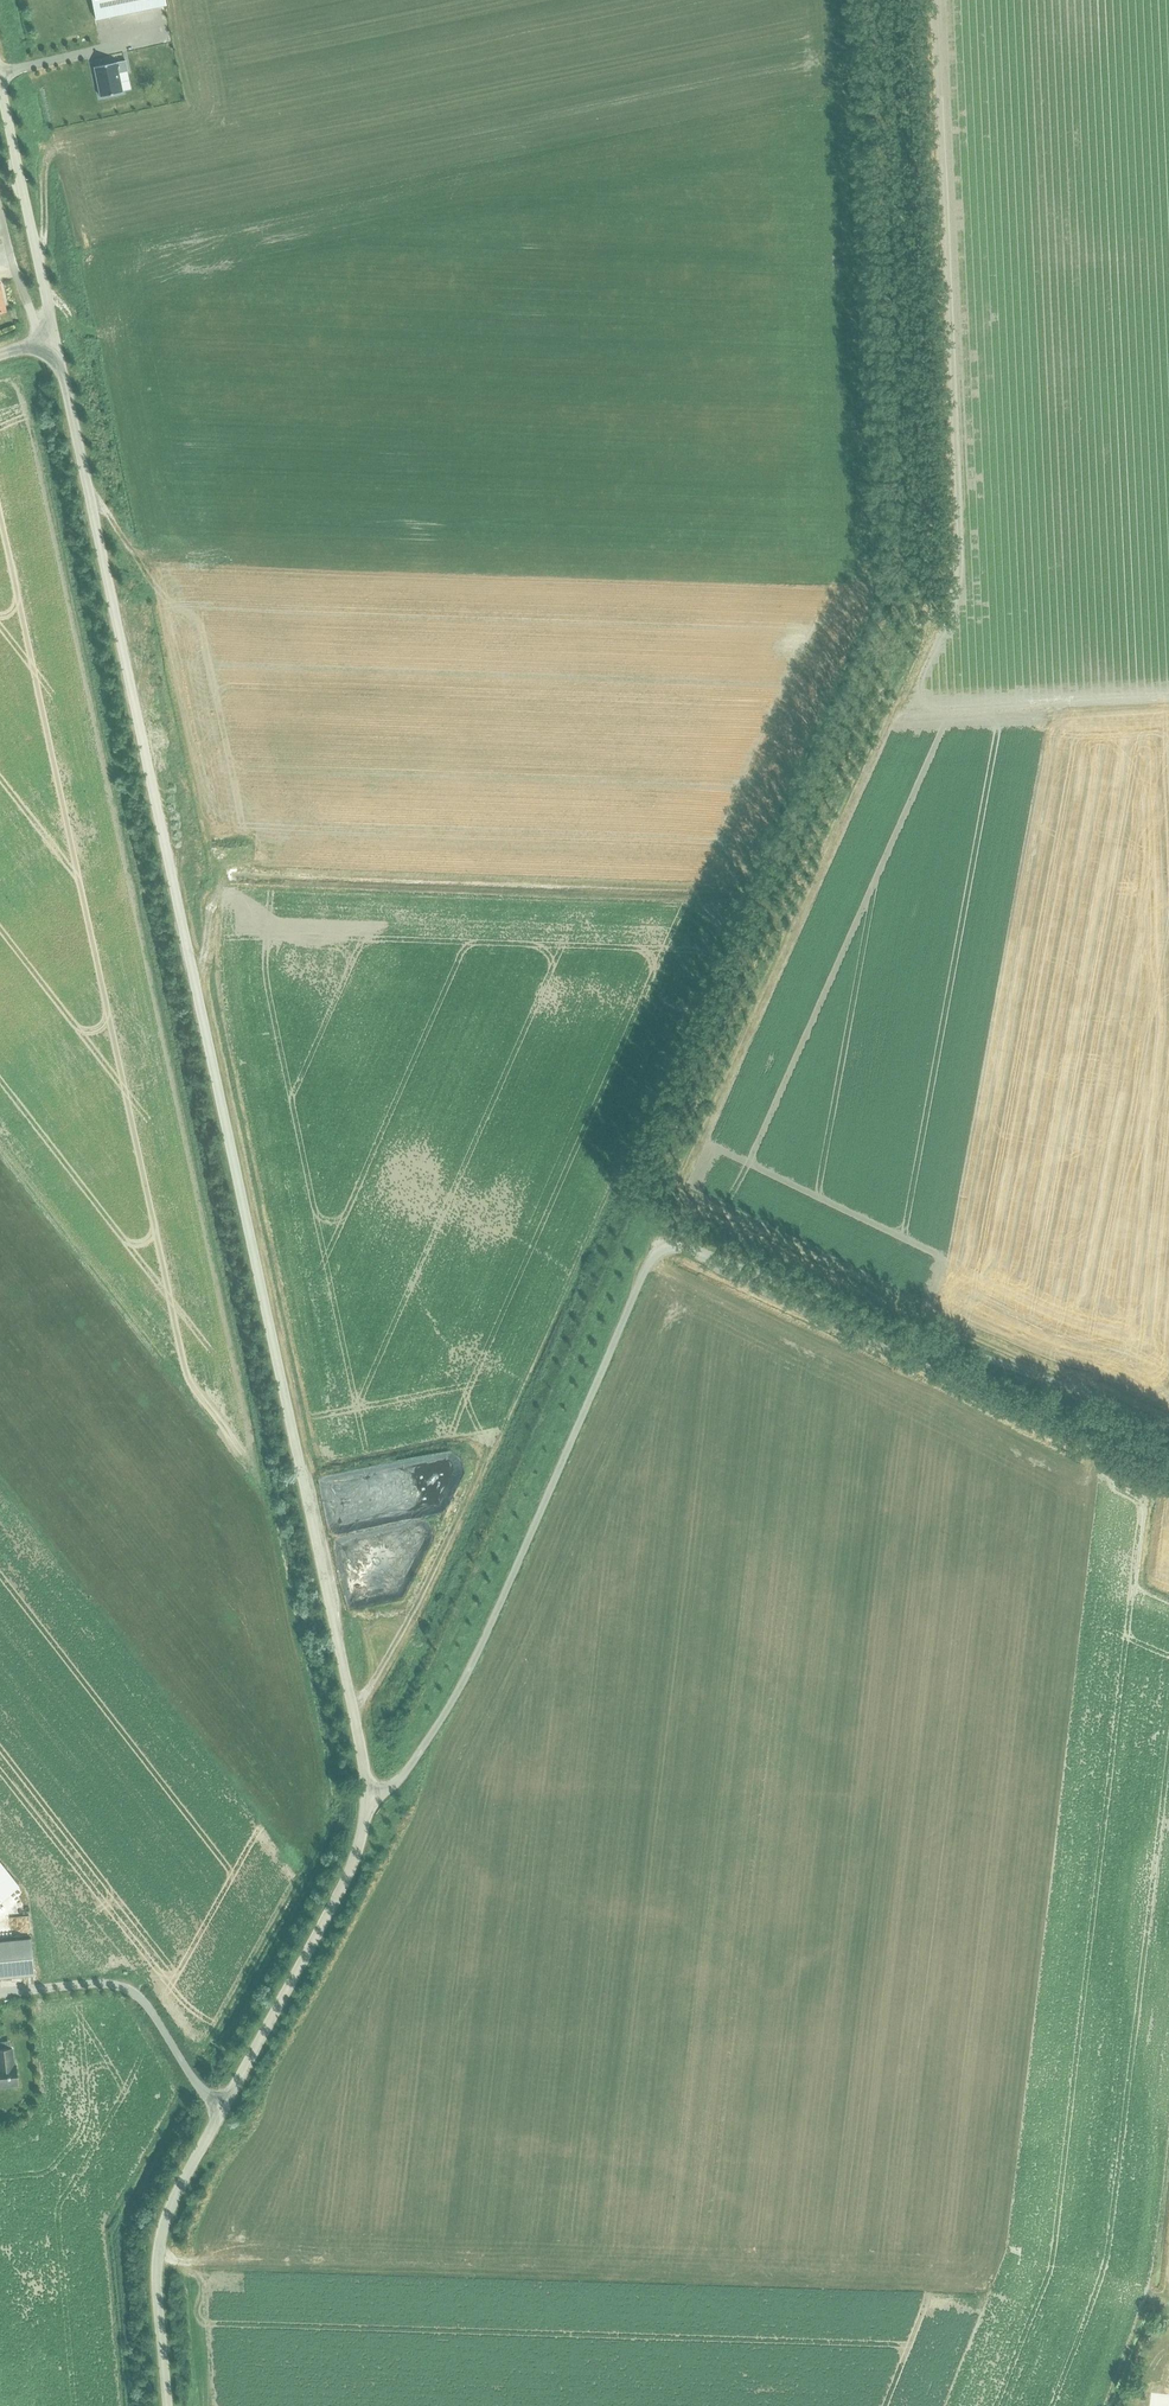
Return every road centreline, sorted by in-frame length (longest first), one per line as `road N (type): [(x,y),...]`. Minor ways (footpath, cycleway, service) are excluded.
road 1 (tertiary): [(368,1802),(56,339)]
road 2 (unclassified): [(368,1802),(397,1783),(447,1711),(650,1259),(668,1249),(695,1250),(1168,1429)]
road 3 (tertiary): [(167,2405),(161,2231),(358,1850),(368,1802)]
road 4 (track): [(695,1250),(750,1285),(1168,1482)]
road 5 (tertiary): [(56,339),(0,83)]

